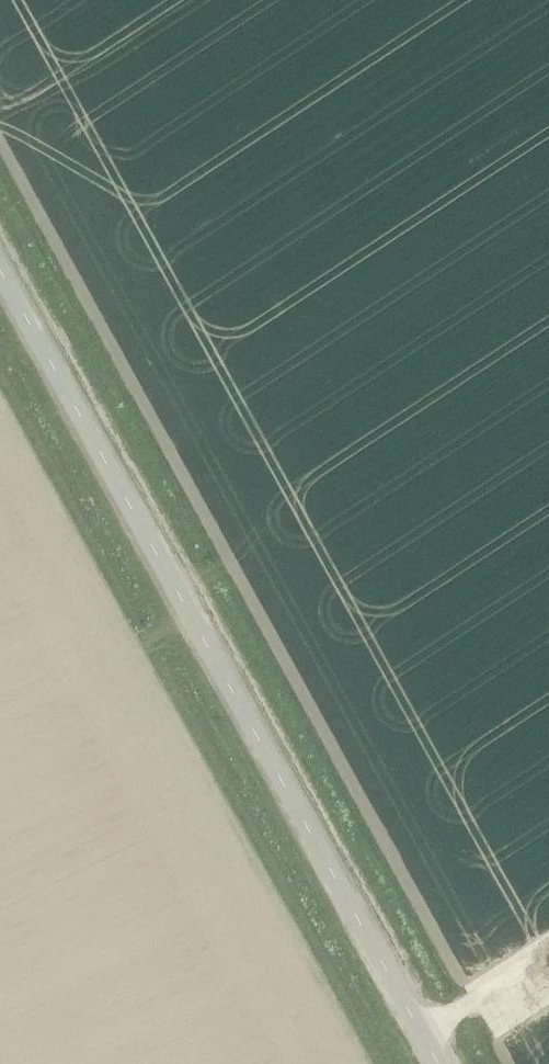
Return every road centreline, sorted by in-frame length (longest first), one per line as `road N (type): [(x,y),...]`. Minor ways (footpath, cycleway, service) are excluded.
road 1 (tertiary): [(438,1063),(0,269)]

